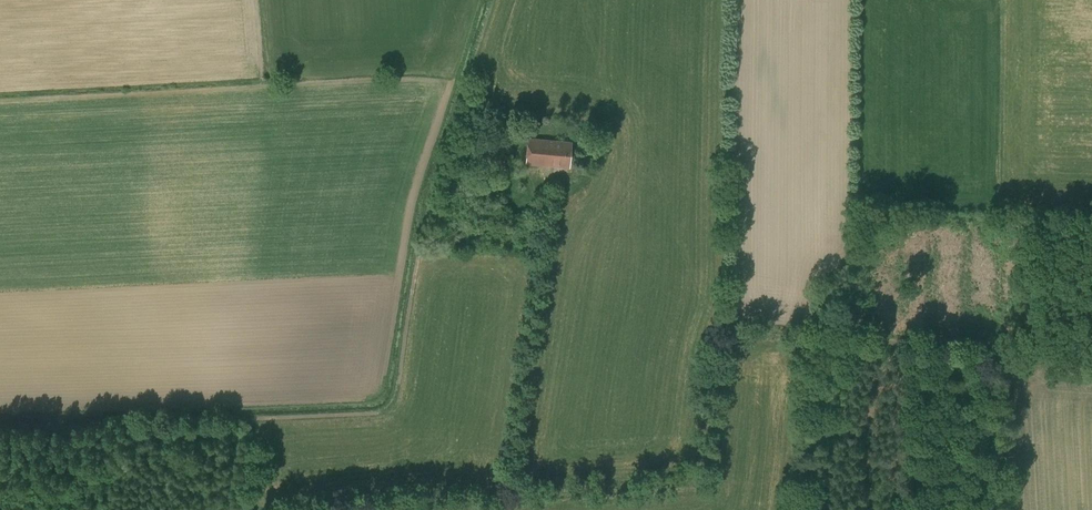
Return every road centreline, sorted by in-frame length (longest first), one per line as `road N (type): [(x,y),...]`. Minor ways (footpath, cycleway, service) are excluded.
road 1 (track): [(396,509),(692,480),(702,463),(716,350),(735,335),(1091,354)]
road 2 (track): [(495,501),(535,197)]

